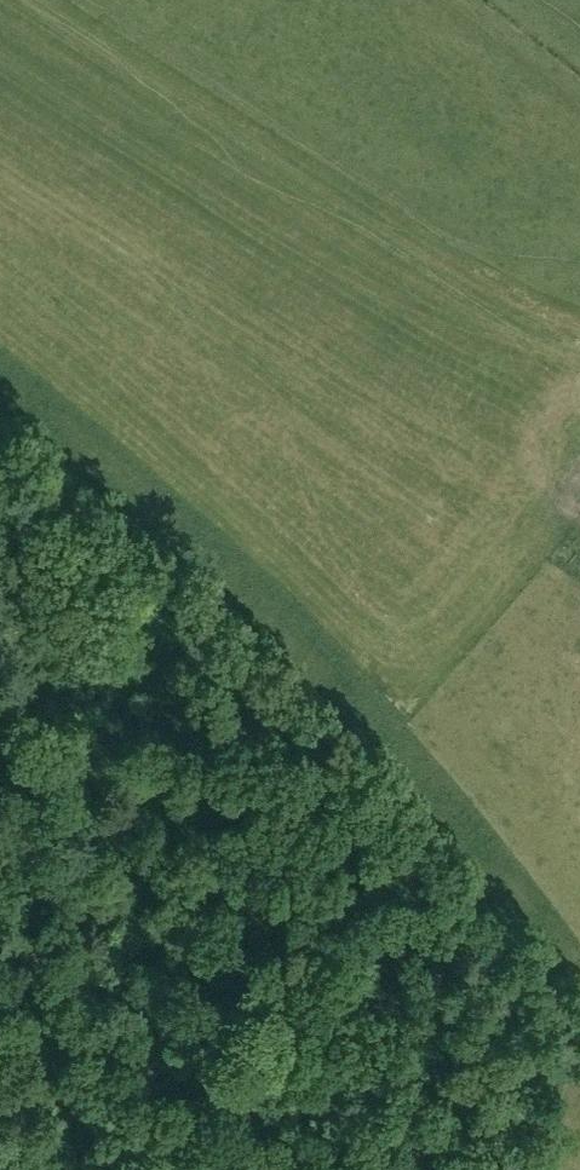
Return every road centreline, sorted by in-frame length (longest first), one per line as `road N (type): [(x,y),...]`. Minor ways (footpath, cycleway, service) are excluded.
road 1 (track): [(156,1169),(0,1058)]

